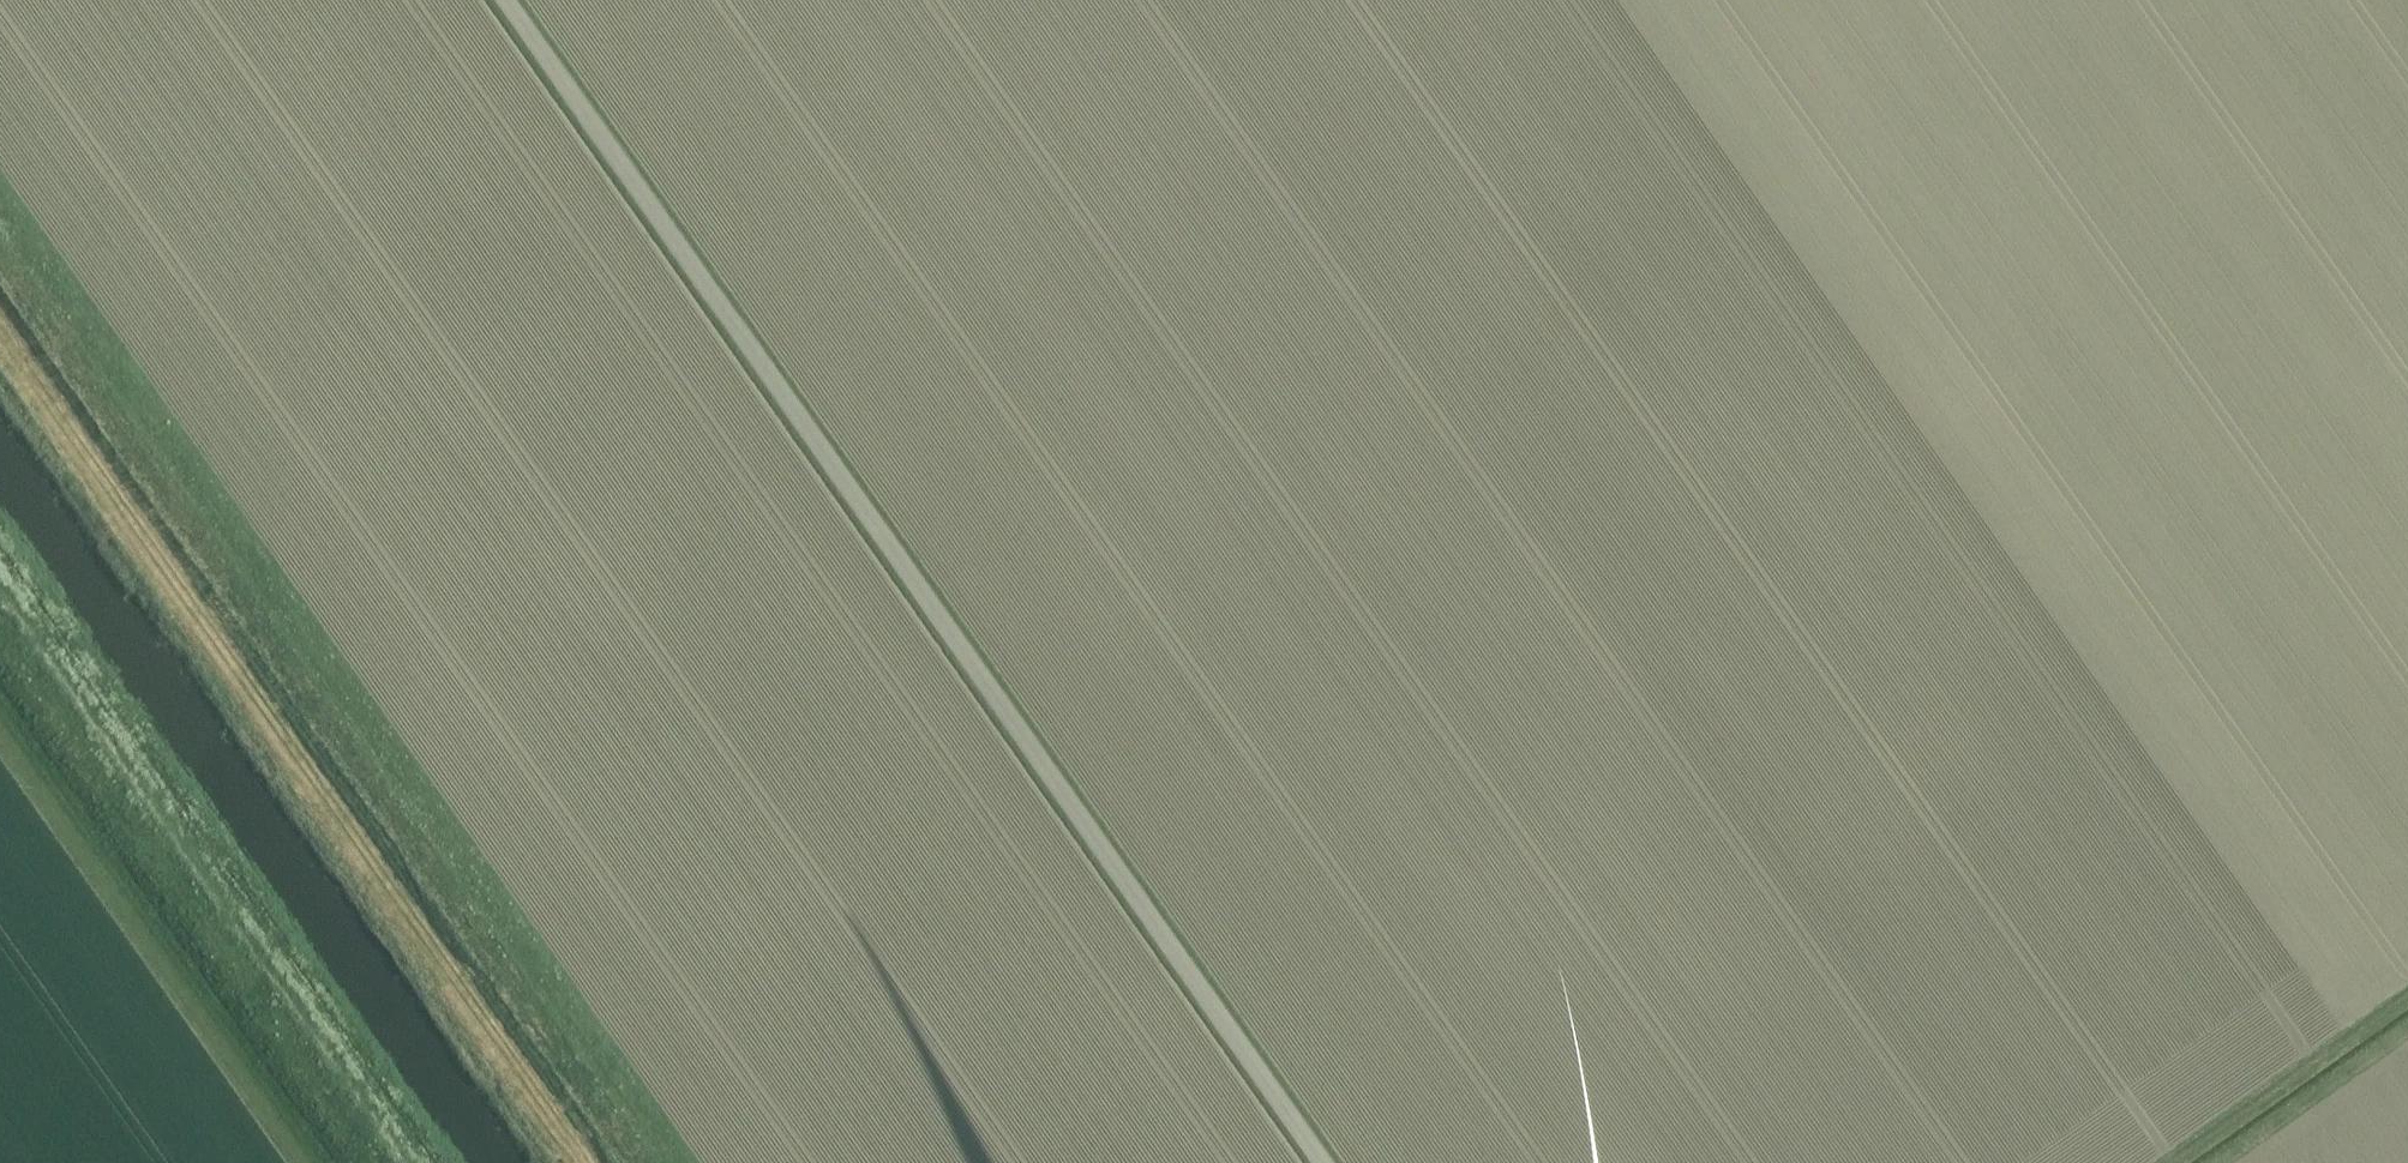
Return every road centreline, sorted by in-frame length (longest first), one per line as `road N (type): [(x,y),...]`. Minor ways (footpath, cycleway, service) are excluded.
road 1 (track): [(0,553),(431,1162)]

